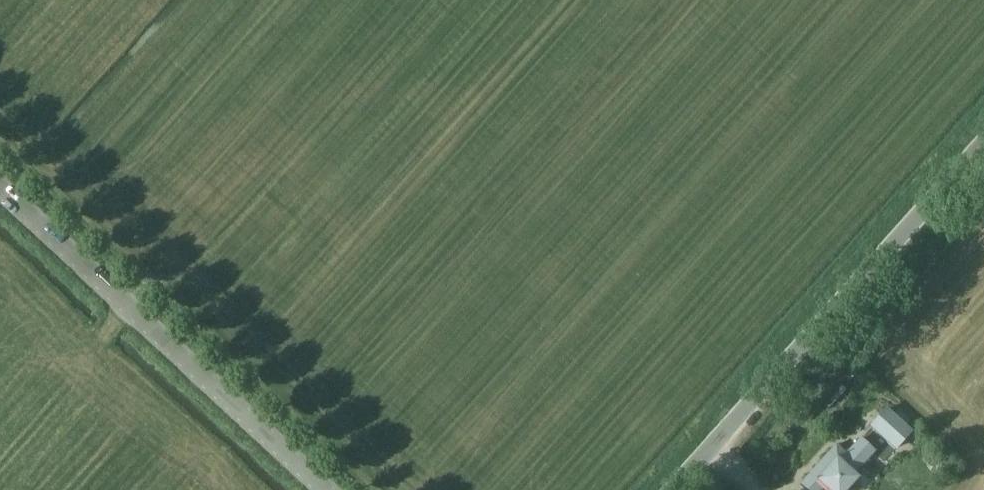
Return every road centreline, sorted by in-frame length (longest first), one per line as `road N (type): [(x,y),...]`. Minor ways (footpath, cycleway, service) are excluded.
road 1 (unclassified): [(668,489),(983,142)]
road 2 (unclassified): [(321,489),(0,192)]

